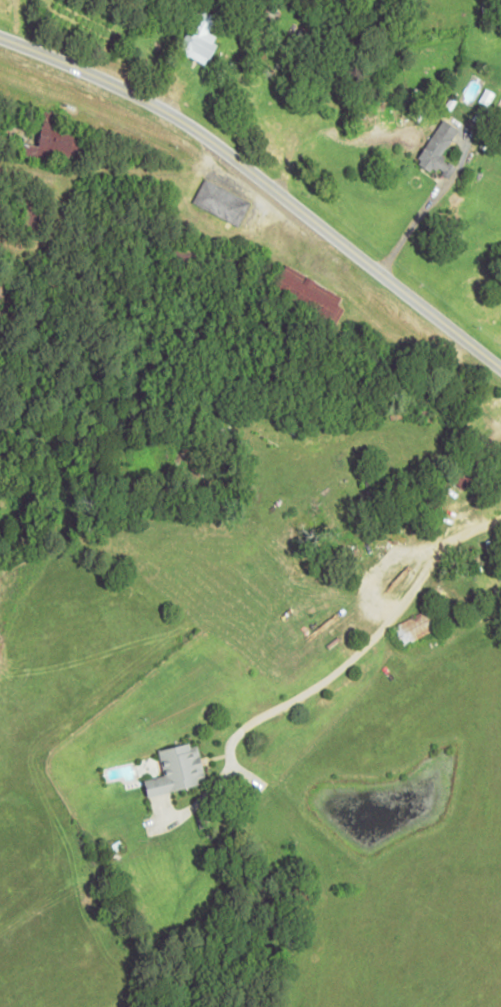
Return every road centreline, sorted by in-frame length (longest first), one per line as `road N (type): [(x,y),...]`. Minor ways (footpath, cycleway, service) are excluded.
road 1 (secondary): [(500,372),(269,186),(126,91),(0,38)]

